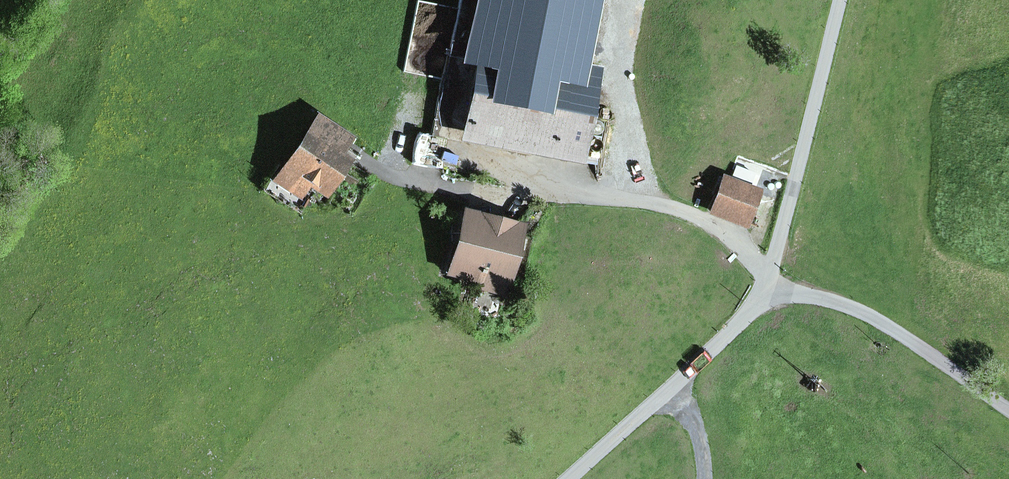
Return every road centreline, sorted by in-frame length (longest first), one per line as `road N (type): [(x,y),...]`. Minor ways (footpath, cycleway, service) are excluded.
road 1 (unclassified): [(840,0),(770,282)]
road 2 (unclassified): [(770,282),(744,319),(570,478)]
road 3 (unclassified): [(770,282),(890,327),(1008,412)]

